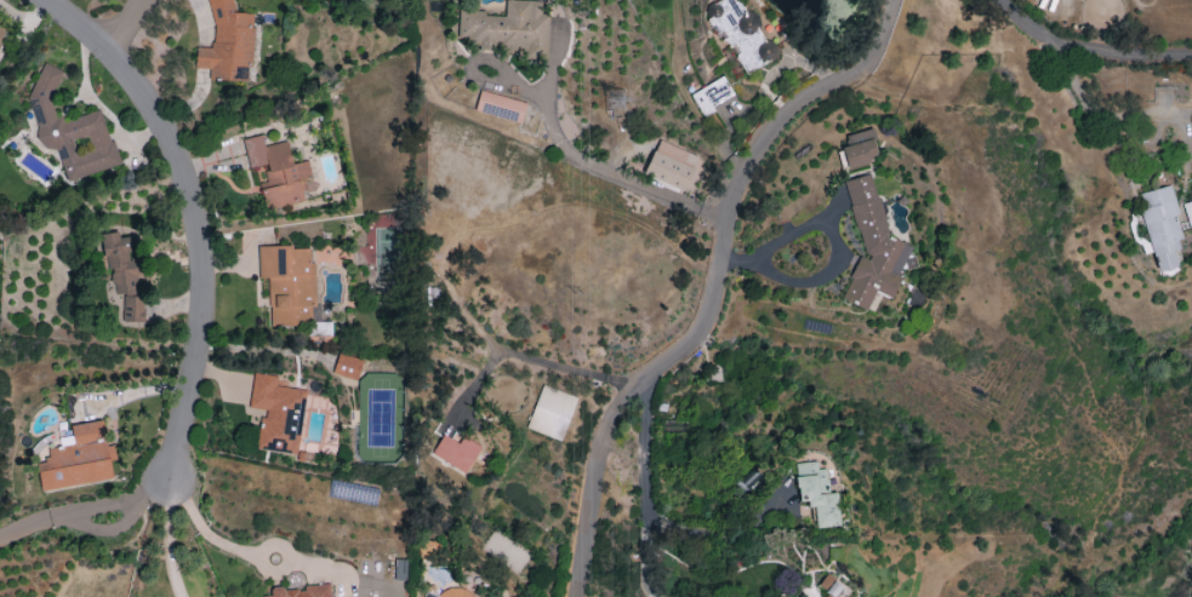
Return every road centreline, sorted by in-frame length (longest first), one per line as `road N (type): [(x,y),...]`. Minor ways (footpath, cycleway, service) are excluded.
road 1 (residential): [(577,596),(593,470),(606,431),(634,394),(705,334),(732,220),(763,147),(786,114),(876,62),(892,0)]
road 2 (residential): [(173,483),(203,328),(196,217),(164,126),(141,88),(110,48),(45,0)]
road 3 (residential): [(1191,57),(1076,48),(1045,38),(998,0)]
road 4 (residential): [(173,483),(49,518)]

